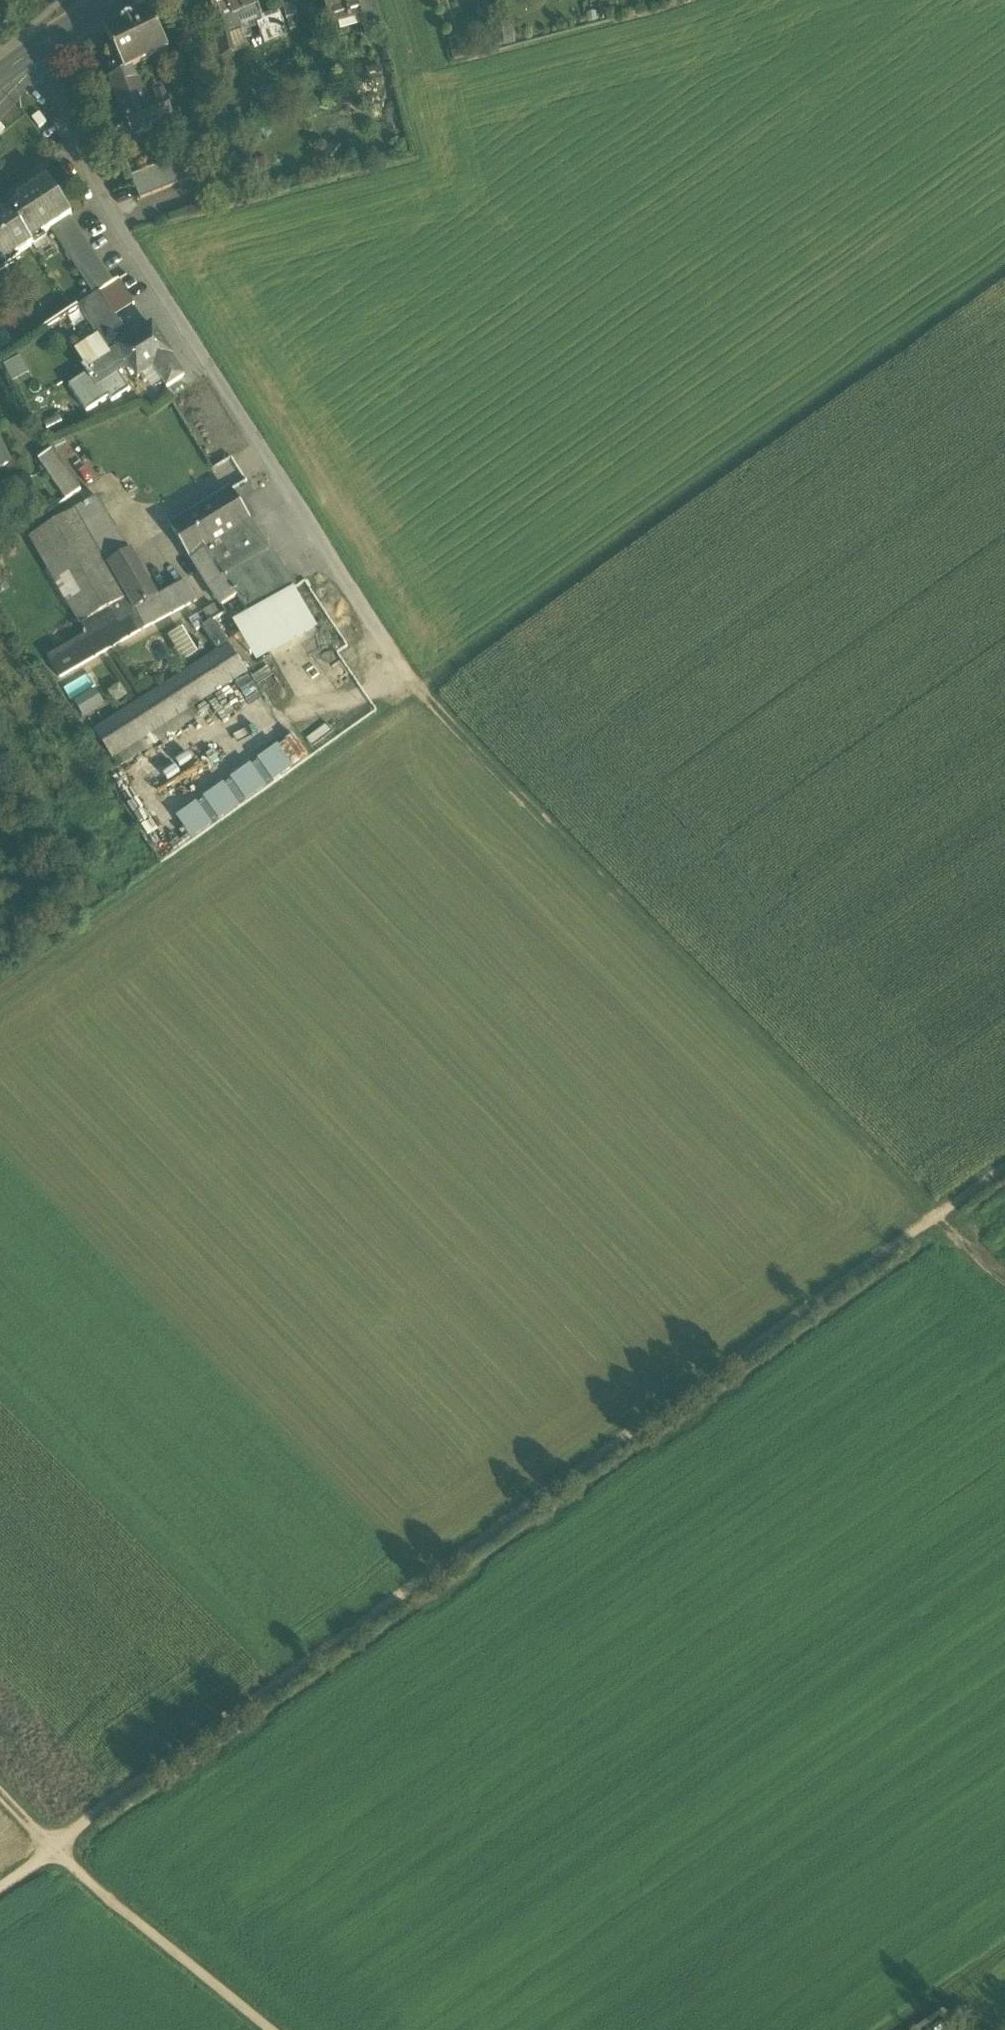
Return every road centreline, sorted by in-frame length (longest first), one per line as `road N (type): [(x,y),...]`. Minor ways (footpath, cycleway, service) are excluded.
road 1 (track): [(0,987),(1004,273)]
road 2 (track): [(1004,1175),(50,1854)]
road 3 (track): [(417,691),(935,1225),(1004,1283)]
road 4 (residential): [(417,691),(124,235),(21,58)]
road 5 (track): [(268,2029),(50,1854)]

